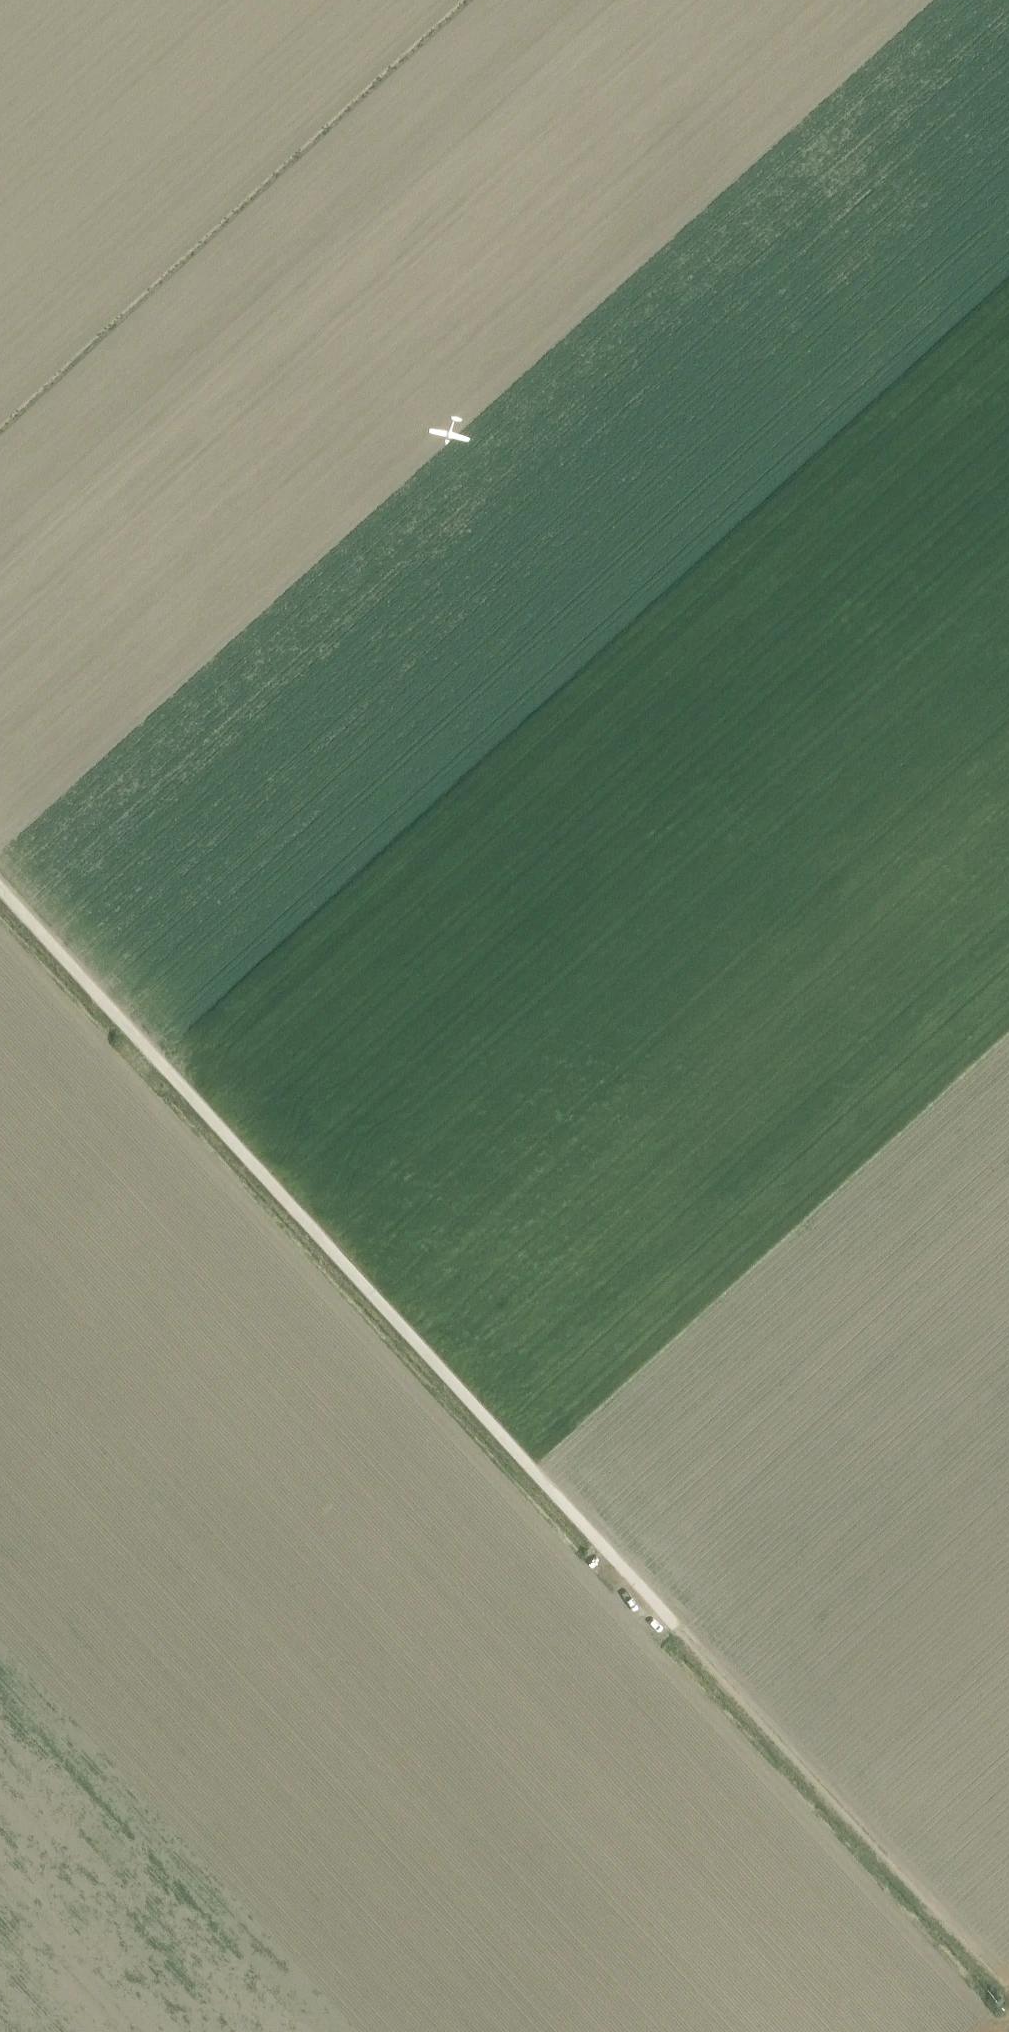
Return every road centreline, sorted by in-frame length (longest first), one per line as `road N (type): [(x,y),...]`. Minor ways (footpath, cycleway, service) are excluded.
road 1 (track): [(0,888),(655,1603)]

